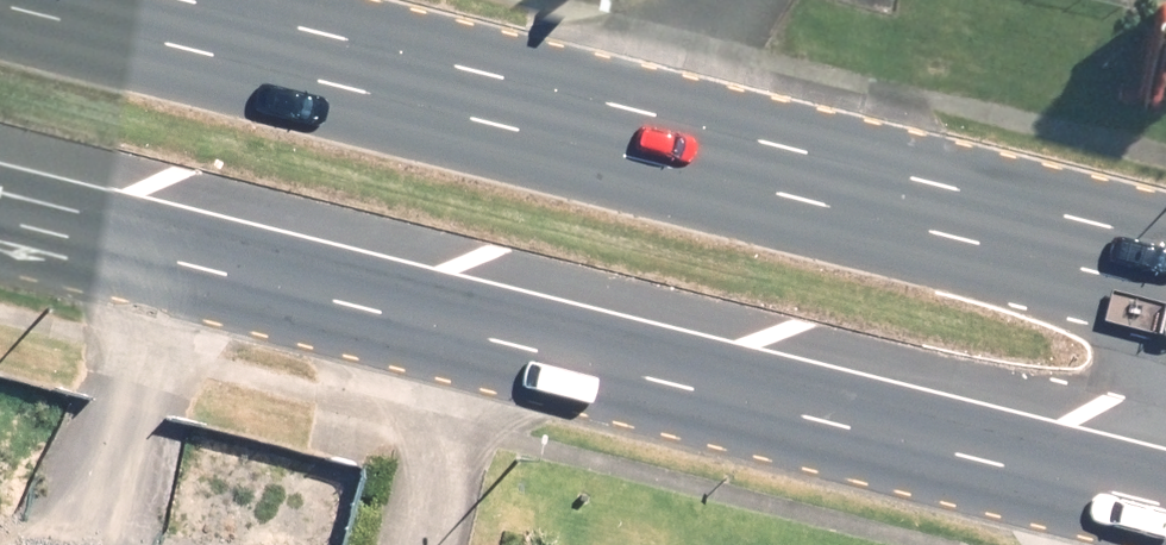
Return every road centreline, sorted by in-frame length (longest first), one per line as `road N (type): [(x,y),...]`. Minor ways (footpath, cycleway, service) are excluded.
road 1 (primary): [(1165,502),(0,215)]
road 2 (primary): [(57,0),(1165,273)]

